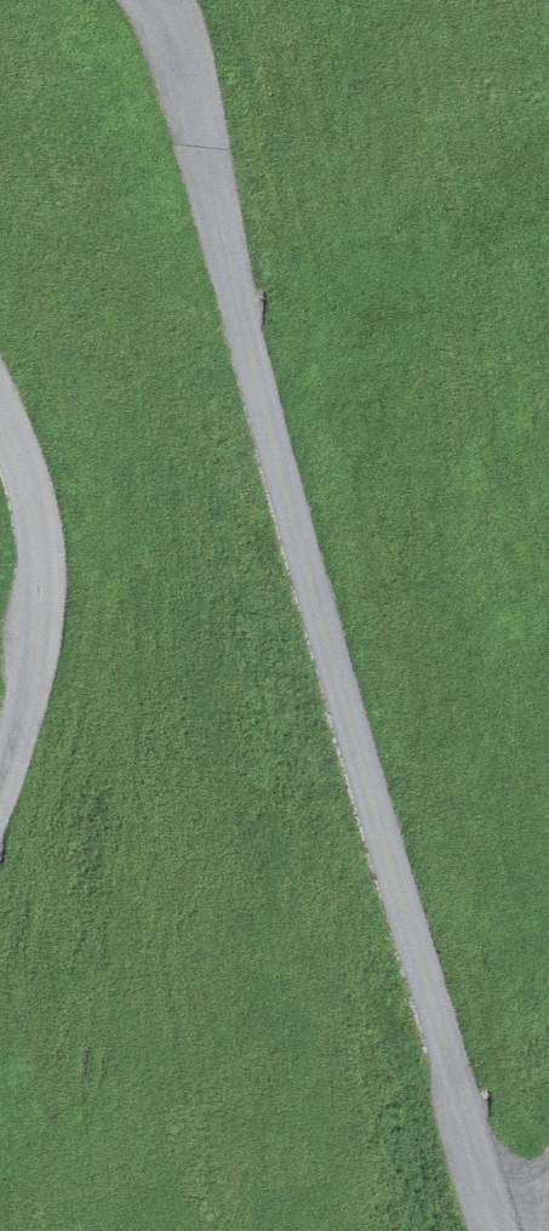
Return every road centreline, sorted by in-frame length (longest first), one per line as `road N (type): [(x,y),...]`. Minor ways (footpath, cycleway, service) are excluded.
road 1 (unclassified): [(498,1230),(461,1141),(186,81),(156,0)]
road 2 (unclassified): [(0,416),(27,487),(45,605),(0,797)]

